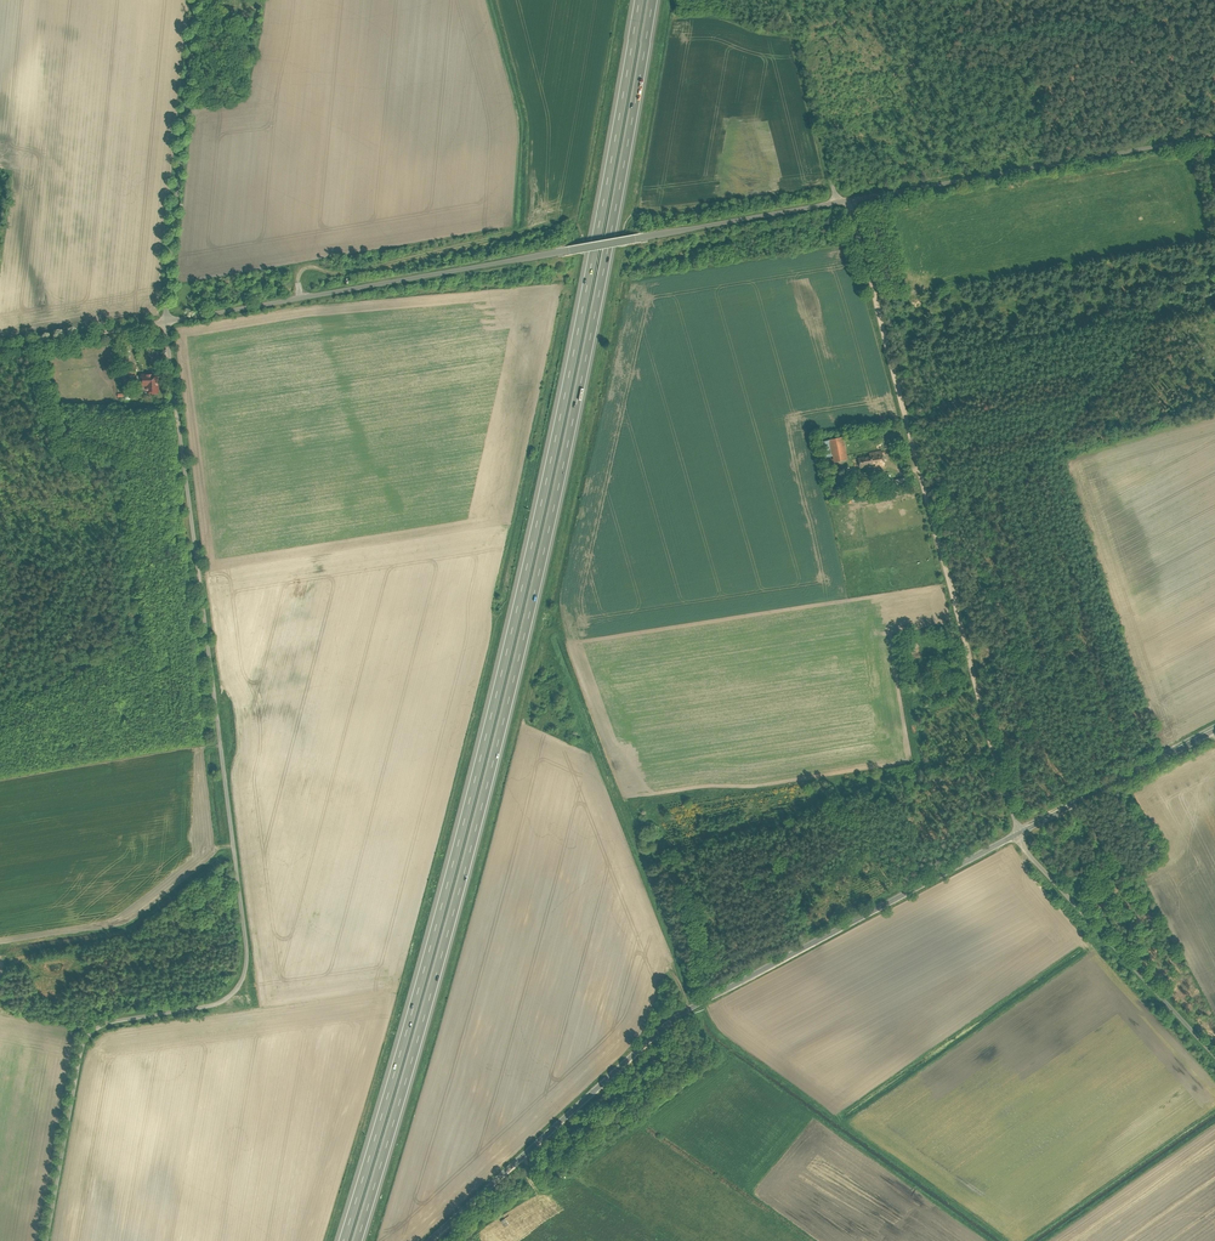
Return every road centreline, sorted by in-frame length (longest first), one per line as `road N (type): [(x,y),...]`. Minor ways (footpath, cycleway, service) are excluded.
road 1 (motorway): [(640,0),(542,500),(463,826),(343,1240)]
road 2 (motorway): [(357,1240),(475,830),(555,506),(653,0)]
road 3 (unclassified): [(167,321),(246,971),(227,999),(96,1028),(83,1046),(45,1240)]
road 4 (tertiary): [(428,1240),(693,1006),(1018,833)]
road 5 (unclassified): [(849,201),(167,321)]
road 6 (unclassified): [(849,201),(1018,833)]
road 7 (unclassified): [(1214,135),(849,201)]
road 8 (unclassified): [(198,0),(167,321)]
road 9 (unclassified): [(1018,833),(1214,1055)]
road 10 (track): [(233,845),(124,923),(0,943)]
road 11 (track): [(299,298),(299,275),(309,267),(346,274),(521,232)]
road 12 (tertiary): [(1018,833),(1214,729)]
road 13 (unclassified): [(167,321),(0,349)]

